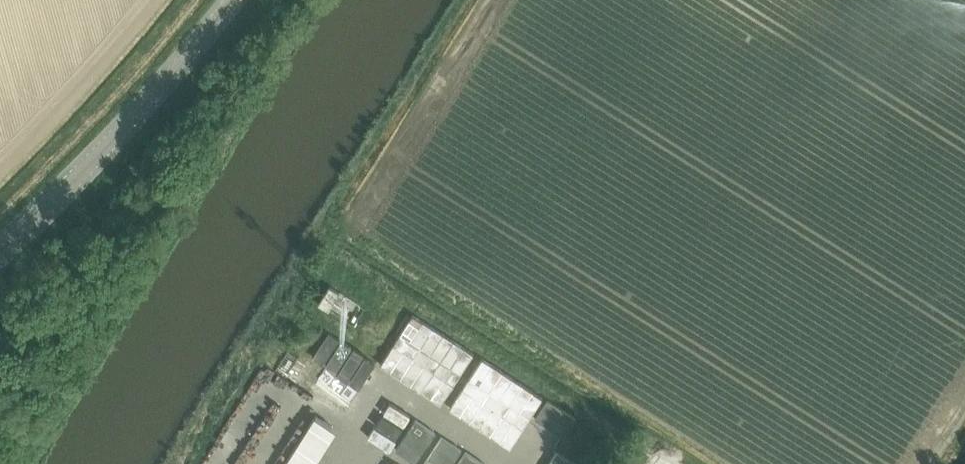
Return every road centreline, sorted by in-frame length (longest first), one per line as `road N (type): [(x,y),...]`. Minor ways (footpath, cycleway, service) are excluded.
road 1 (tertiary): [(0,249),(173,75),(231,0)]

